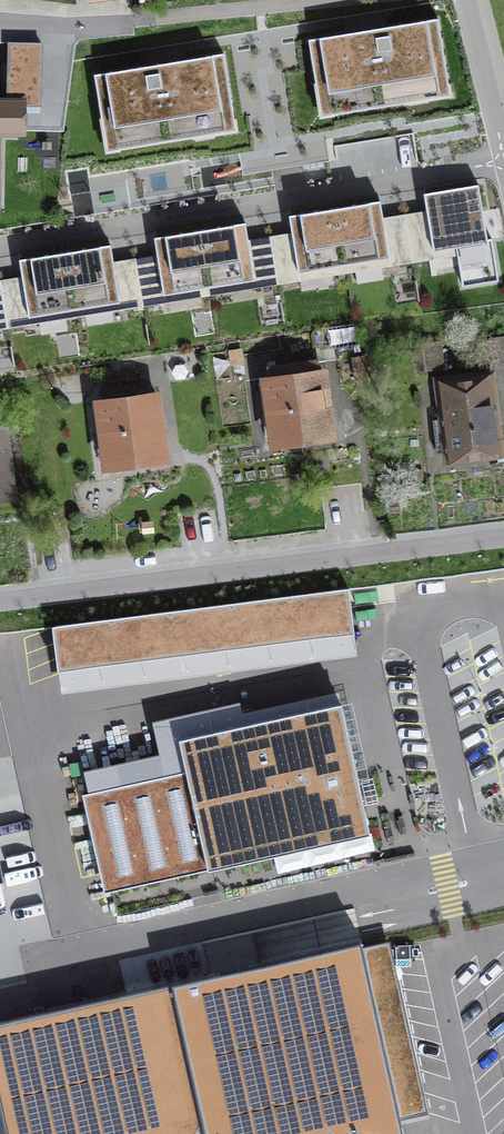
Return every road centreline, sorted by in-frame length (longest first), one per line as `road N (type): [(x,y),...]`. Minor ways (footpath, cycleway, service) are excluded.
road 1 (residential): [(0,245),(503,162)]
road 2 (residential): [(0,599),(503,538)]
road 3 (residential): [(0,24),(86,26),(334,0)]
road 4 (unclassified): [(468,0),(503,147)]

